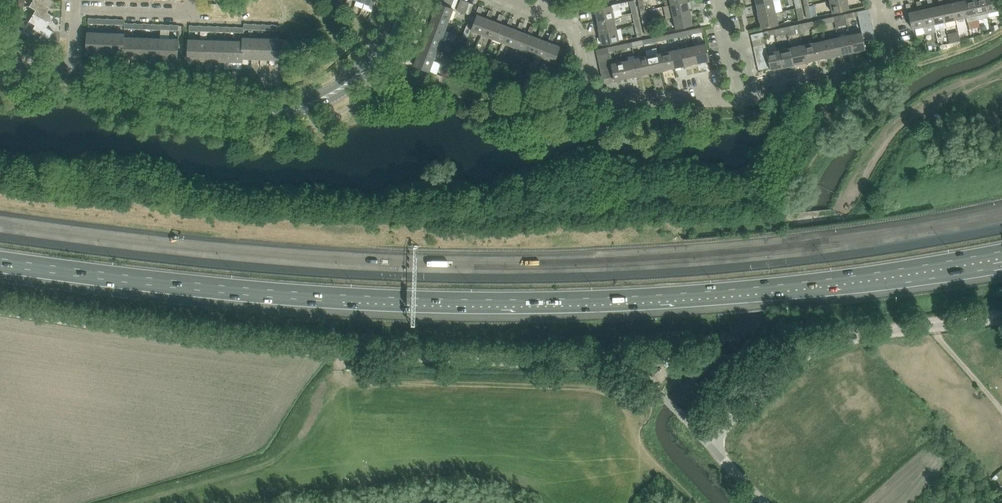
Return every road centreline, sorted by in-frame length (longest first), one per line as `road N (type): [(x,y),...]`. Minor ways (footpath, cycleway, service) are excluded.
road 1 (motorway): [(1001,221),(821,252),(539,270),(319,264),(0,229)]
road 2 (motorway): [(0,262),(212,289),(538,303),(746,291),(1001,256)]
road 3 (unclassified): [(705,439),(644,376),(613,360),(326,350),(0,307)]
road 4 (residential): [(407,0),(387,46),(360,77),(295,111),(247,115),(75,75)]
road 5 (unclassified): [(1001,319),(822,345),(705,439)]
road 6 (residential): [(744,100),(603,104),(566,24),(520,0)]
road 7 (residential): [(877,0),(888,52),(877,72),(744,100)]
road 8 (residential): [(78,9),(187,13),(198,0)]

